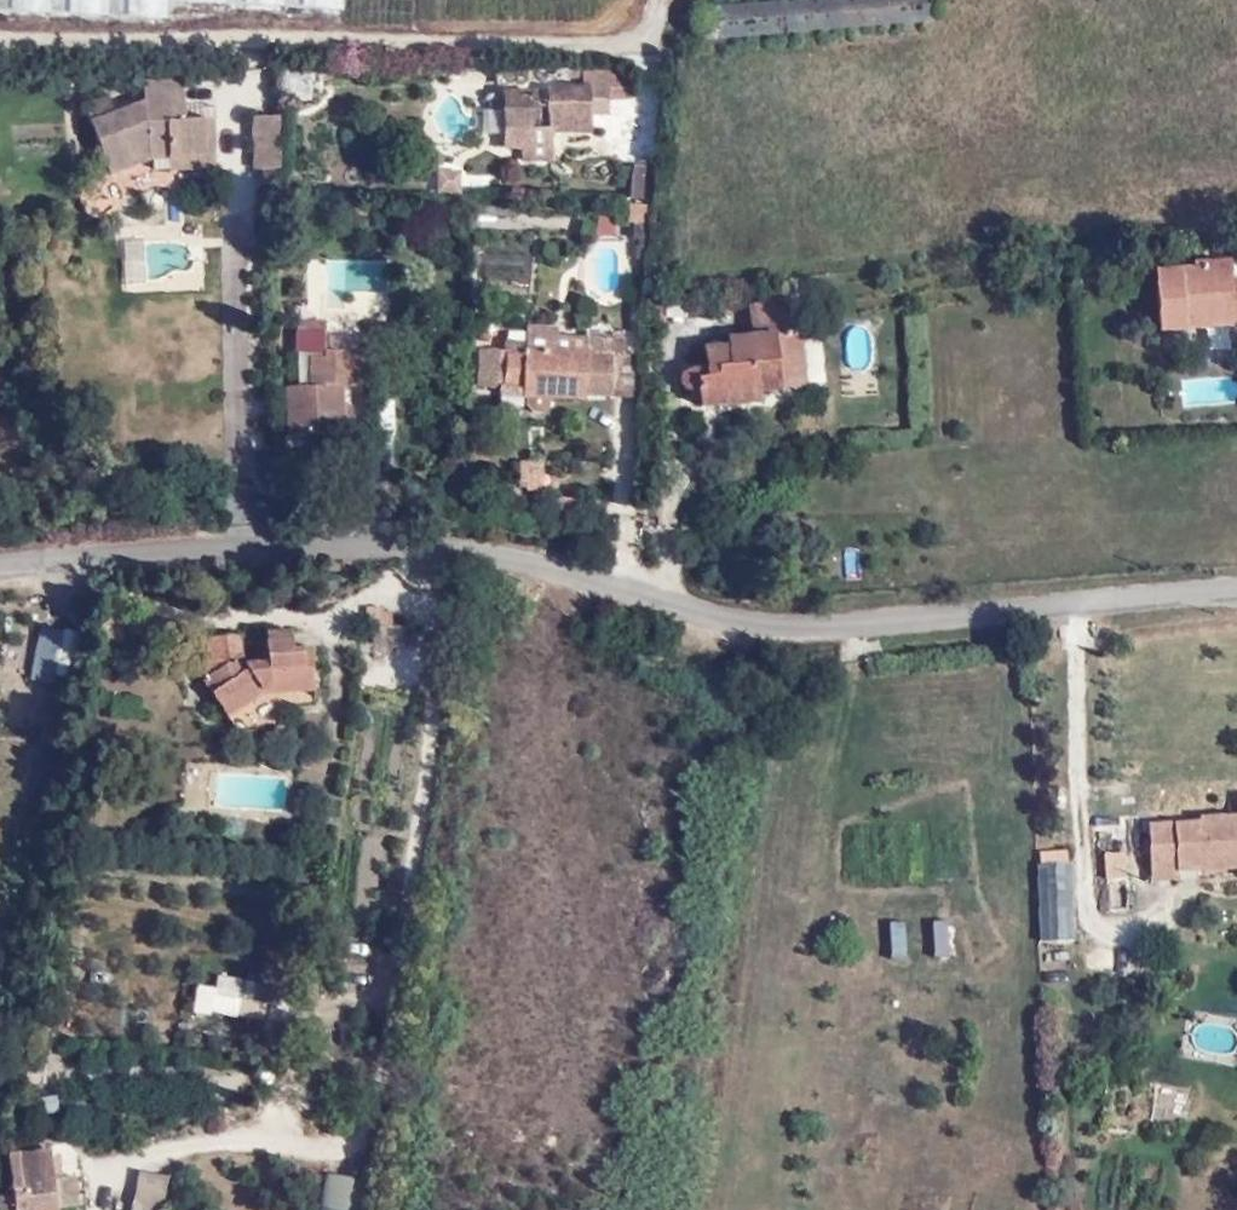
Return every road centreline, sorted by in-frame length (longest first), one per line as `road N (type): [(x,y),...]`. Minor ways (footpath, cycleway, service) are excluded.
road 1 (residential): [(1236,590),(767,624),(595,575),(413,546),(0,562)]

